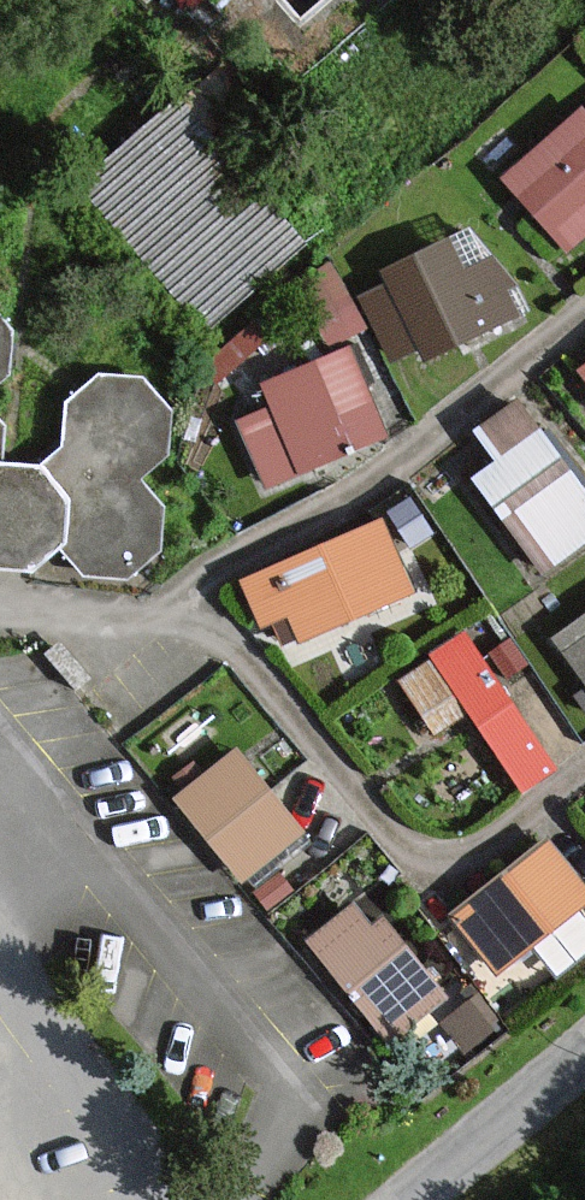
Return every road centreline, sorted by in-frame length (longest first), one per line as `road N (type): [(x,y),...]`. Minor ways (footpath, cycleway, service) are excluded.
road 1 (residential): [(170,608),(238,651),(374,820),(429,859),(475,857),(584,770)]
road 2 (residential): [(170,608),(429,438),(584,306)]
road 3 (unclassified): [(415,1199),(584,1058)]
road 4 (residential): [(0,614),(170,608)]

